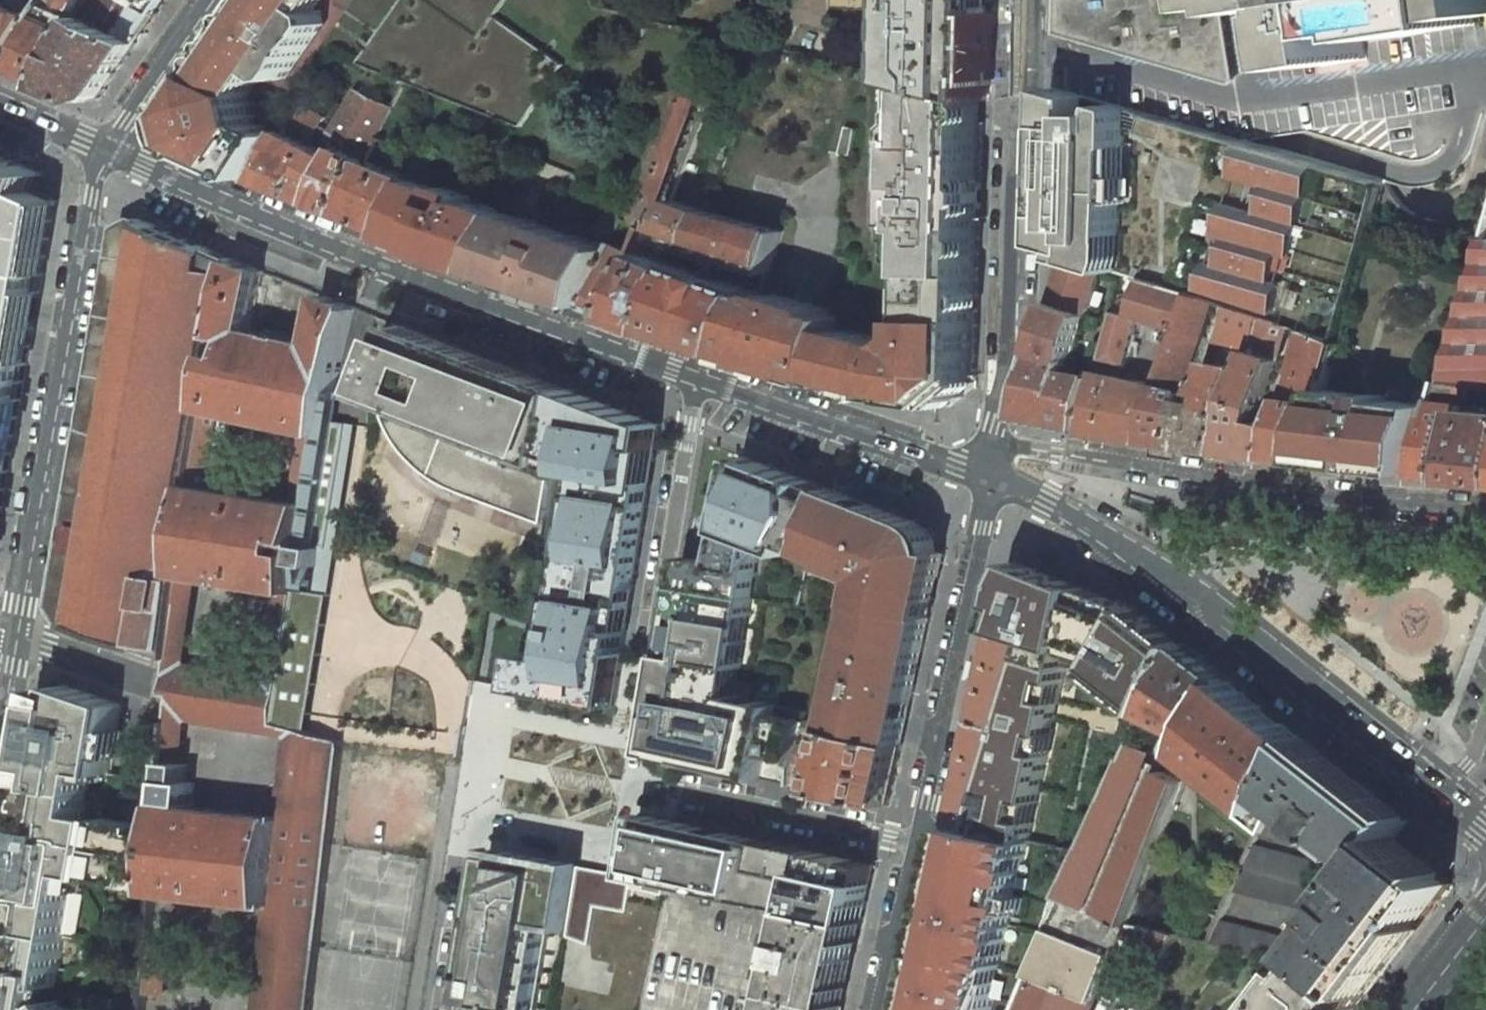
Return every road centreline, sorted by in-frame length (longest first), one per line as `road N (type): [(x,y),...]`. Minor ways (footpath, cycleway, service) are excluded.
road 1 (secondary): [(107,150),(701,379)]
road 2 (residential): [(107,150),(92,198),(18,635)]
road 3 (unclassified): [(993,439),(1009,344),(1018,0)]
road 4 (residential): [(701,379),(632,779)]
road 5 (residential): [(451,1009),(479,832),(502,822),(621,840),(632,779)]
road 6 (unclassified): [(917,842),(980,558),(989,470)]
road 7 (secondary): [(1192,599),(1485,827)]
road 8 (secondary): [(701,379),(989,470)]
road 9 (residential): [(632,779),(917,842)]
road 10 (unclassified): [(1253,490),(993,439)]
road 11 (secondary): [(989,470),(1192,599)]
road 12 (unclassified): [(1485,511),(1253,490)]
road 13 (residential): [(210,0),(107,150)]
road 14 (unclassified): [(878,1009),(917,842)]
road 15 (residential): [(18,635),(153,682)]
road 16 (unclassified): [(1253,490),(1198,528),(1192,599)]

